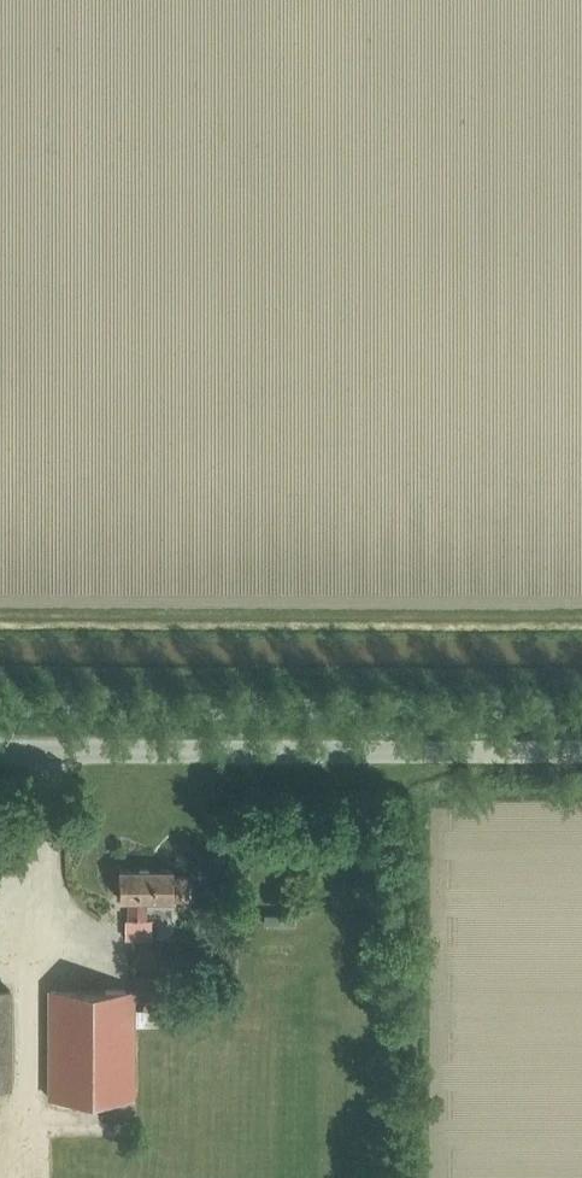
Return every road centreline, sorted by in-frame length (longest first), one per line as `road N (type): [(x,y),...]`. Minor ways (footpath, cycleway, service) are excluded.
road 1 (unclassified): [(0,753),(581,753)]

